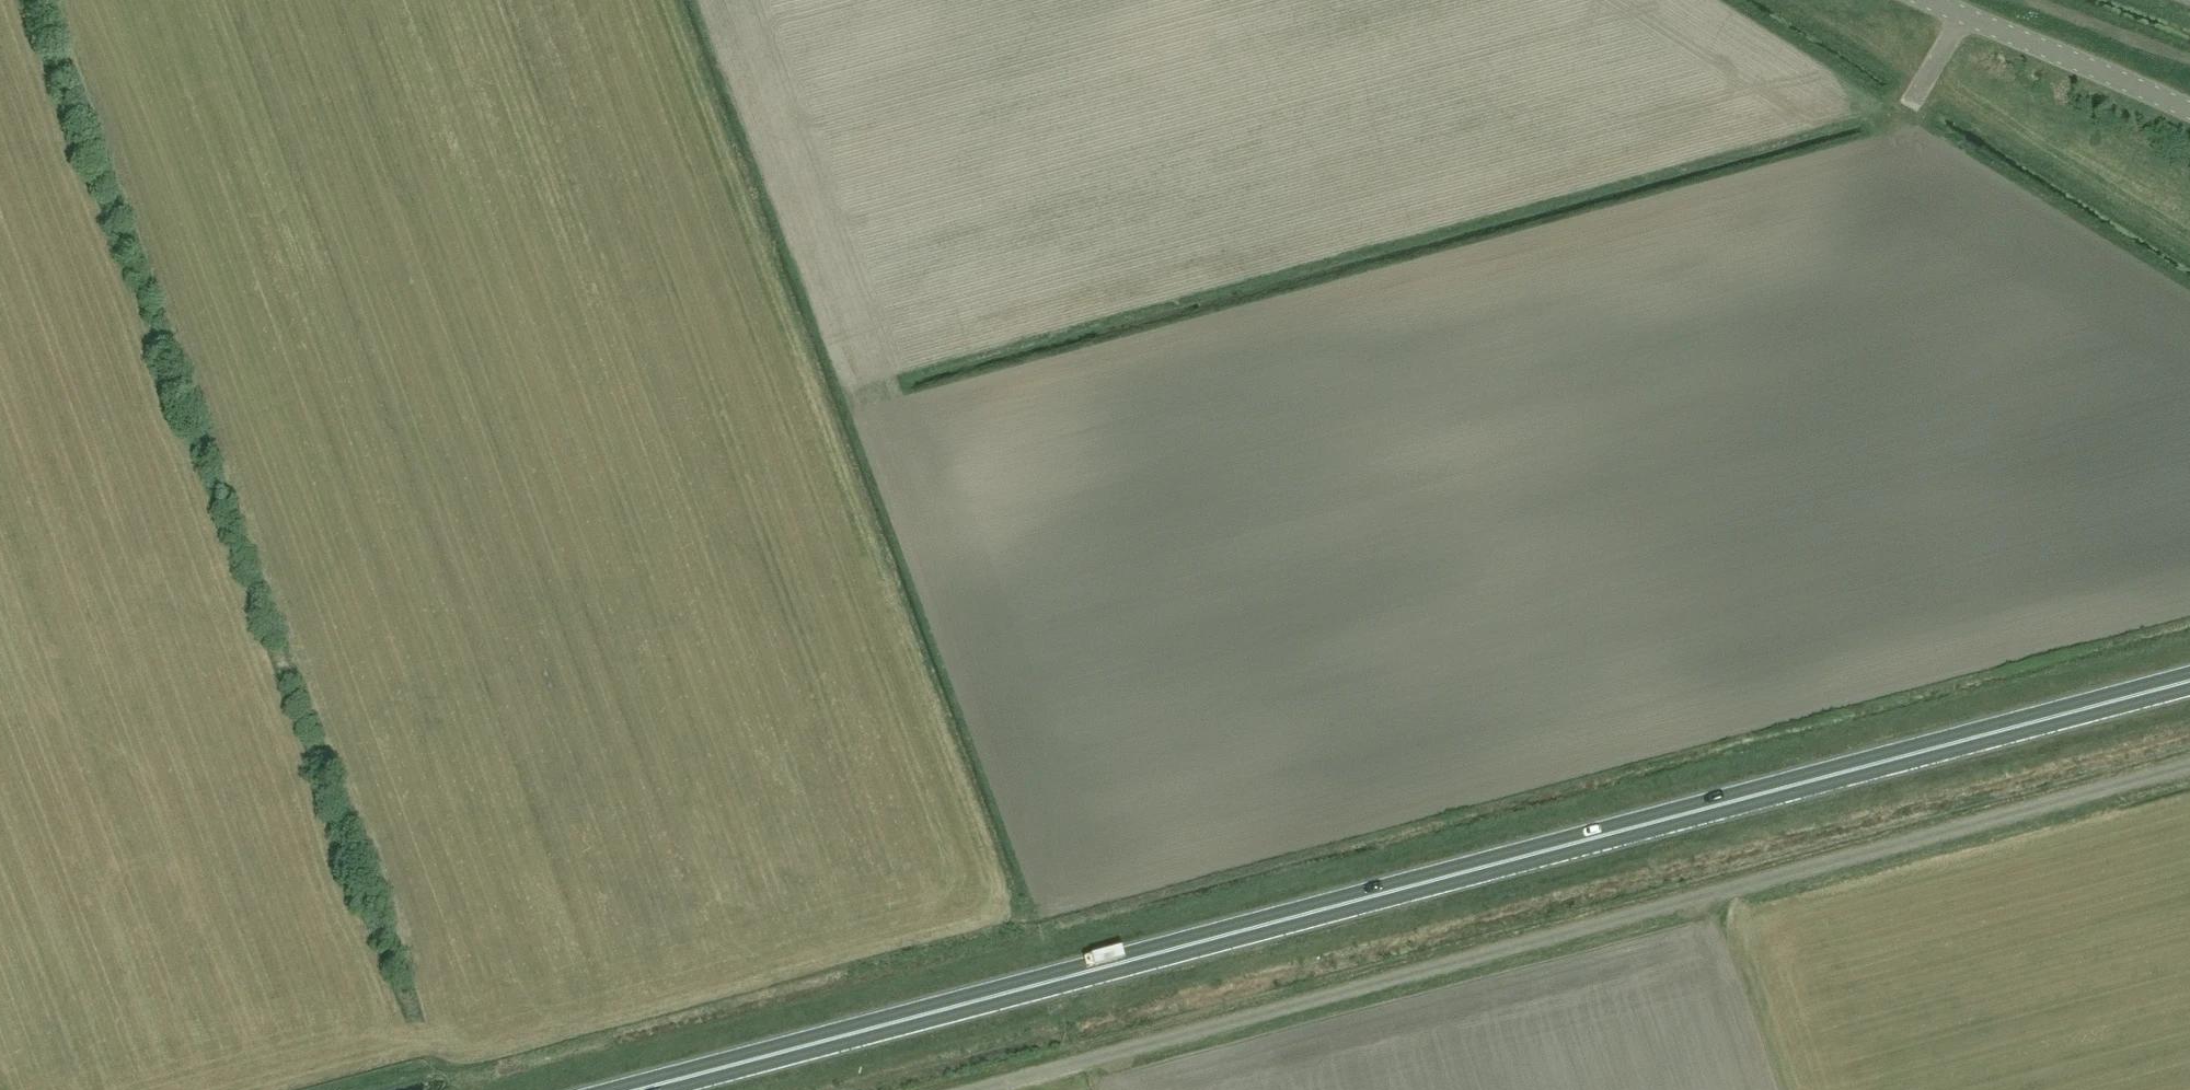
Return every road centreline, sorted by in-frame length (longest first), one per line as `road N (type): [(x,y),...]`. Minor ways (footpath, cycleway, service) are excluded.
road 1 (trunk): [(637,1089),(2189,681)]
road 2 (unclassified): [(2189,114),(1927,0)]

